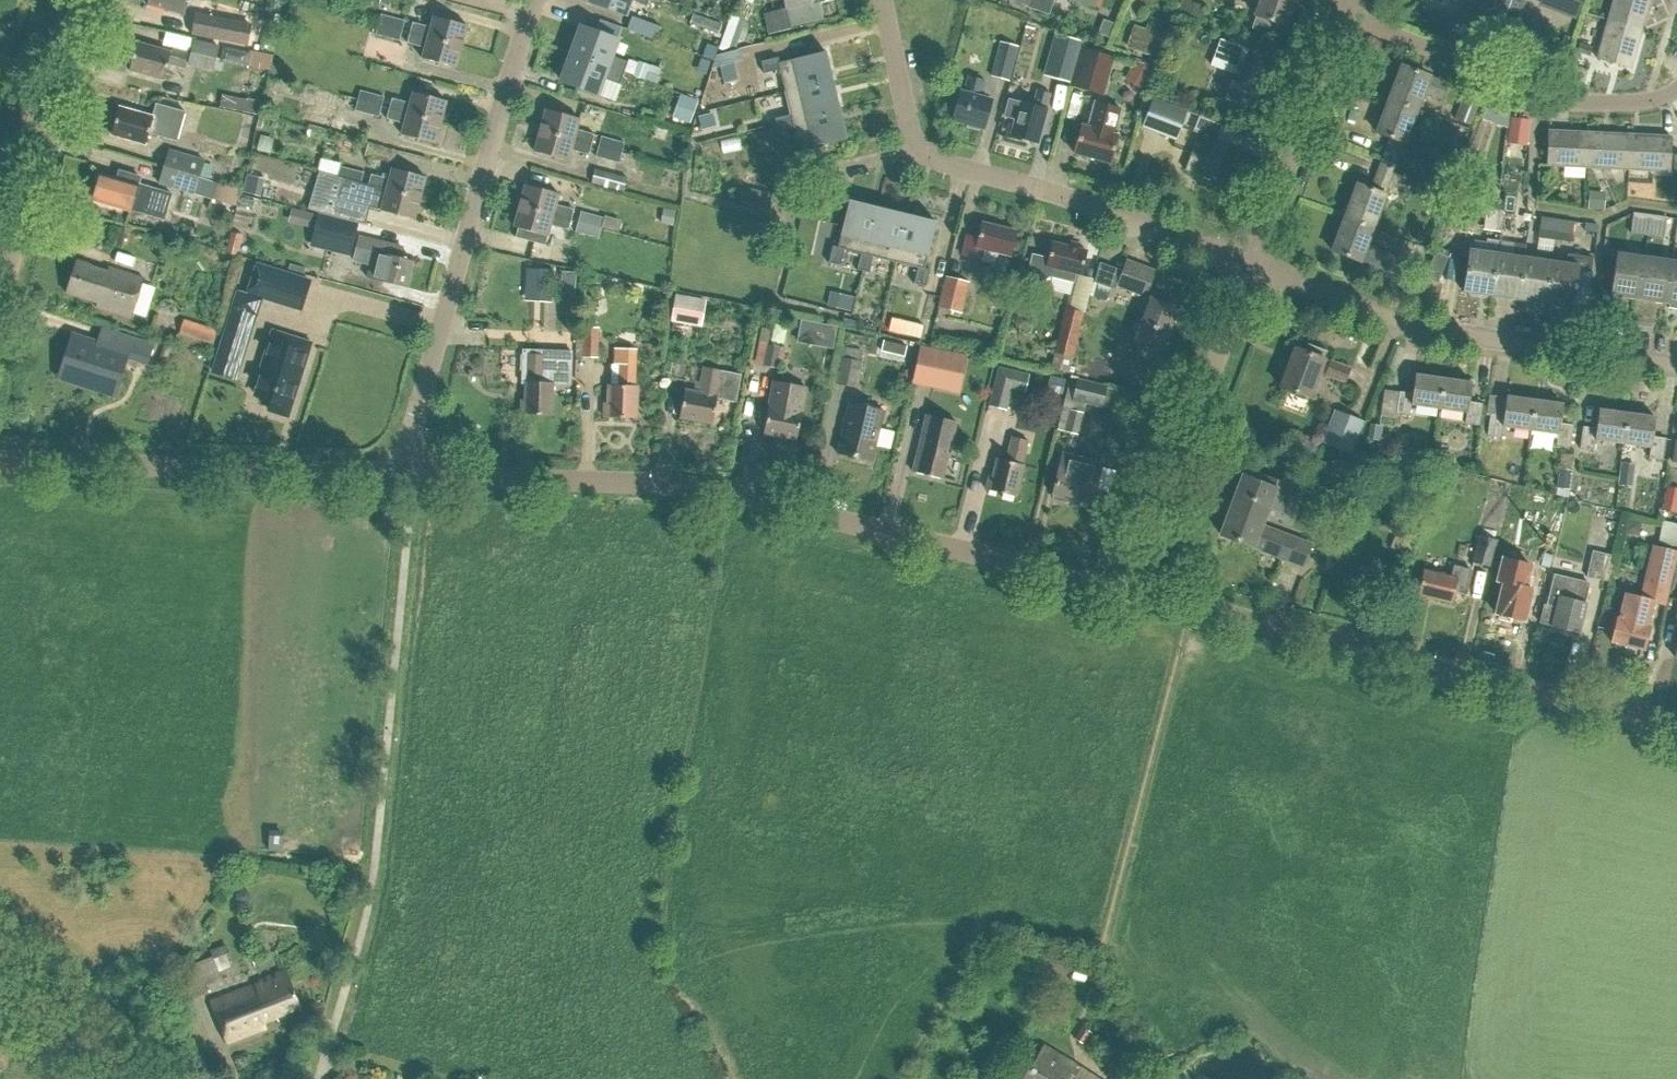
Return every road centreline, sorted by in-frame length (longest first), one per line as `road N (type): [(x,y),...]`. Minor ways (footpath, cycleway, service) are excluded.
road 1 (residential): [(1135,592),(768,501),(670,486),(410,475)]
road 2 (residential): [(1676,724),(1135,592)]
road 3 (residential): [(1254,268),(924,155),(912,135),(882,0)]
road 4 (residential): [(410,475),(413,425),(469,214),(537,0)]
road 5 (residential): [(1676,366),(1432,331),(1254,268)]
road 6 (unclassified): [(410,475),(0,464)]
road 7 (residential): [(1676,87),(1656,101),(1605,108),(1550,103),(1348,15)]
road 8 (residential): [(1135,592),(1254,268)]
road 9 (residential): [(0,285),(84,0)]
road 10 (residential): [(1254,268),(1348,15)]
road 11 (unclassified): [(125,1078),(0,978)]

